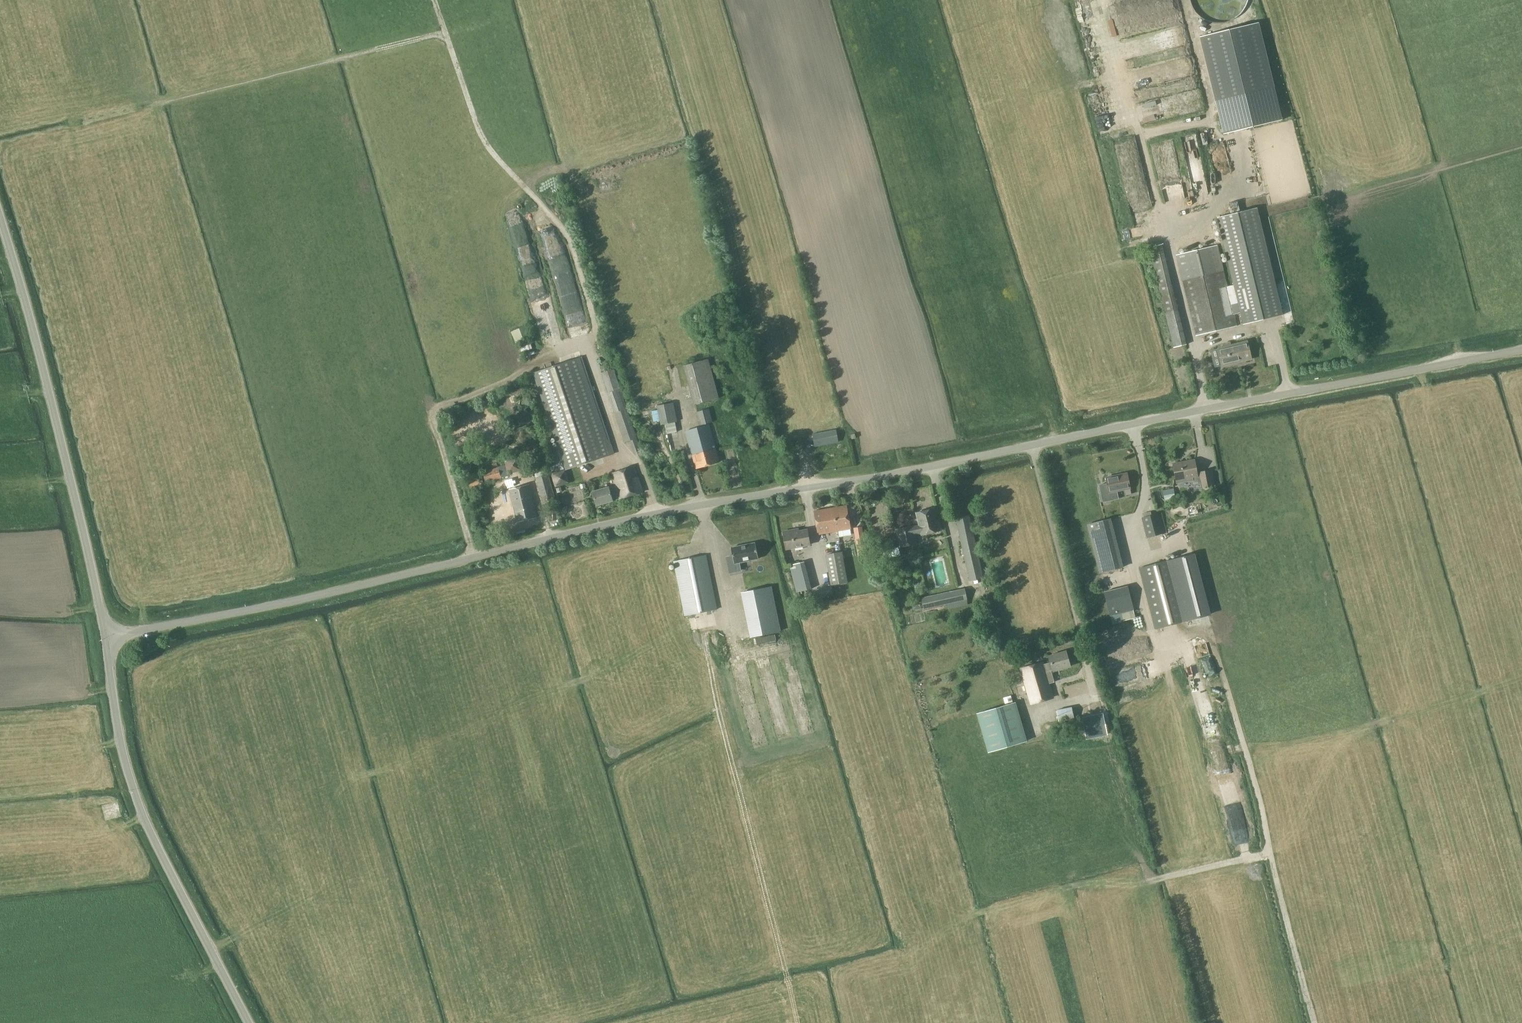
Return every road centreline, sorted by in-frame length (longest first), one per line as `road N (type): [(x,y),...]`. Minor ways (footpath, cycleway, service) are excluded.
road 1 (unclassified): [(105,638),(657,513),(1521,350)]
road 2 (unclassified): [(0,216),(105,638)]
road 3 (unclassified): [(105,638),(137,801),(249,1022)]
road 4 (track): [(799,1022),(704,621)]
road 5 (track): [(700,129),(805,488)]
road 6 (track): [(446,32),(485,140),(567,231),(594,312),(592,342)]
road 7 (track): [(435,0),(446,32),(170,103)]
road 8 (track): [(1103,0),(1169,241)]
road 9 (track): [(0,995),(220,968)]

